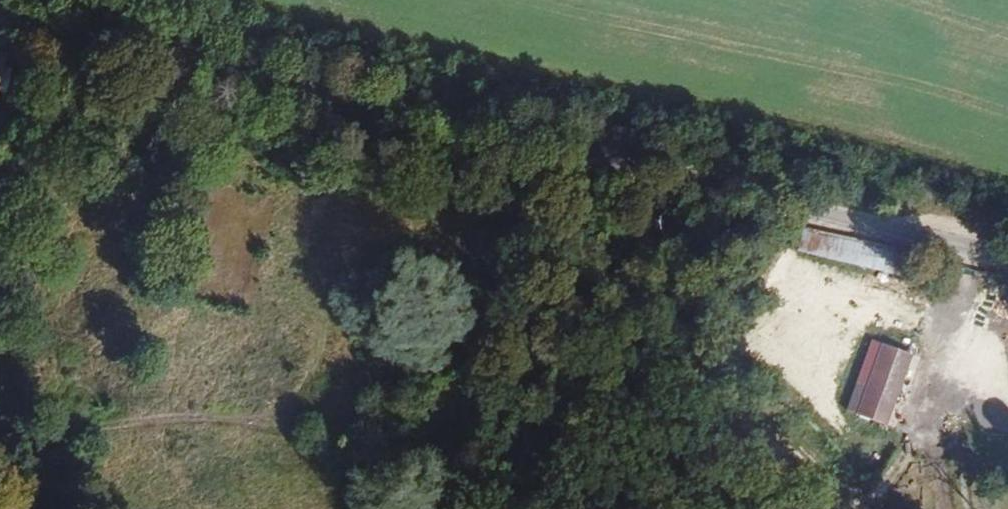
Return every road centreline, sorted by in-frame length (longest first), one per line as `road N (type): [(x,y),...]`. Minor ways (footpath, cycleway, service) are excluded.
road 1 (track): [(976,263),(965,361),(937,432),(901,483),(826,469),(789,438),(645,375),(470,384),(351,421),(138,413),(0,432)]
road 2 (unclassified): [(0,23),(1007,271)]

